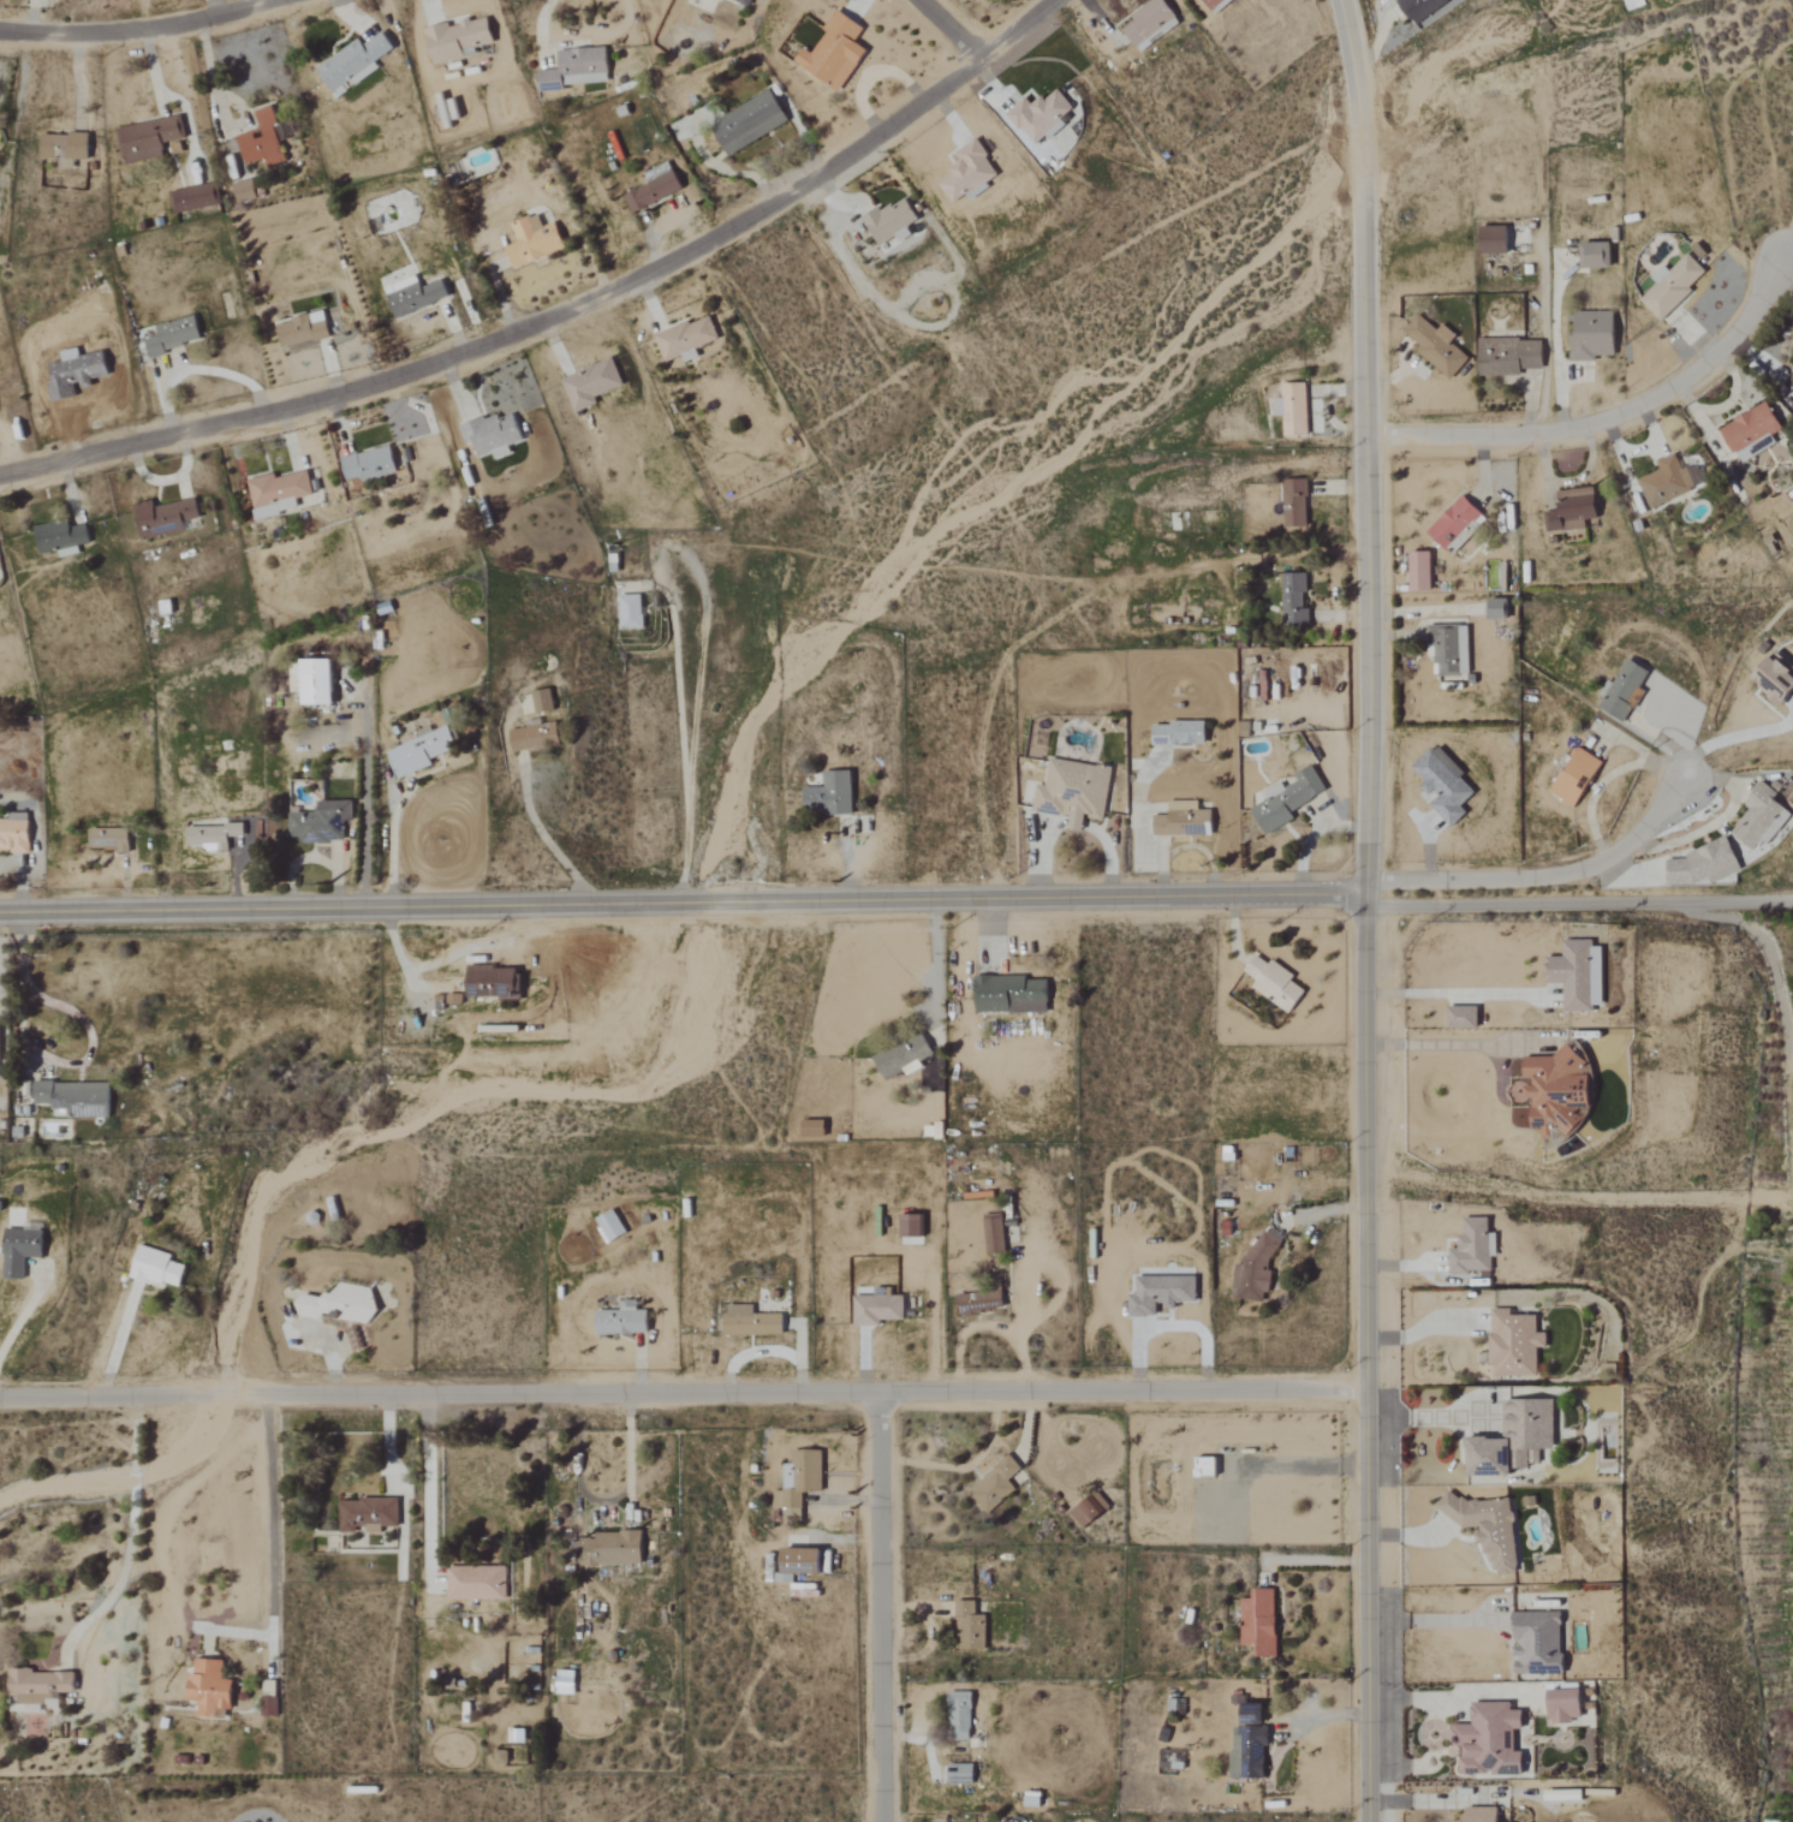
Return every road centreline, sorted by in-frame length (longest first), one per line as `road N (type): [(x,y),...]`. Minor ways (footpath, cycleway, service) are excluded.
road 1 (tertiary): [(1370,1821),(1365,250),(1359,109),(1341,0)]
road 2 (residential): [(1370,1393),(0,1398)]
road 3 (tertiary): [(1363,895),(0,914)]
road 4 (residential): [(1061,0),(860,153),(570,312),(377,386),(0,477)]
road 5 (residential): [(1365,440),(1520,439),(1591,427),(1645,404),(1687,380),(1746,327),(1791,252)]
road 6 (residential): [(885,1821),(883,1392)]
road 7 (residential): [(1792,906),(1364,905)]
road 8 (residential): [(284,0),(120,35),(0,33)]

